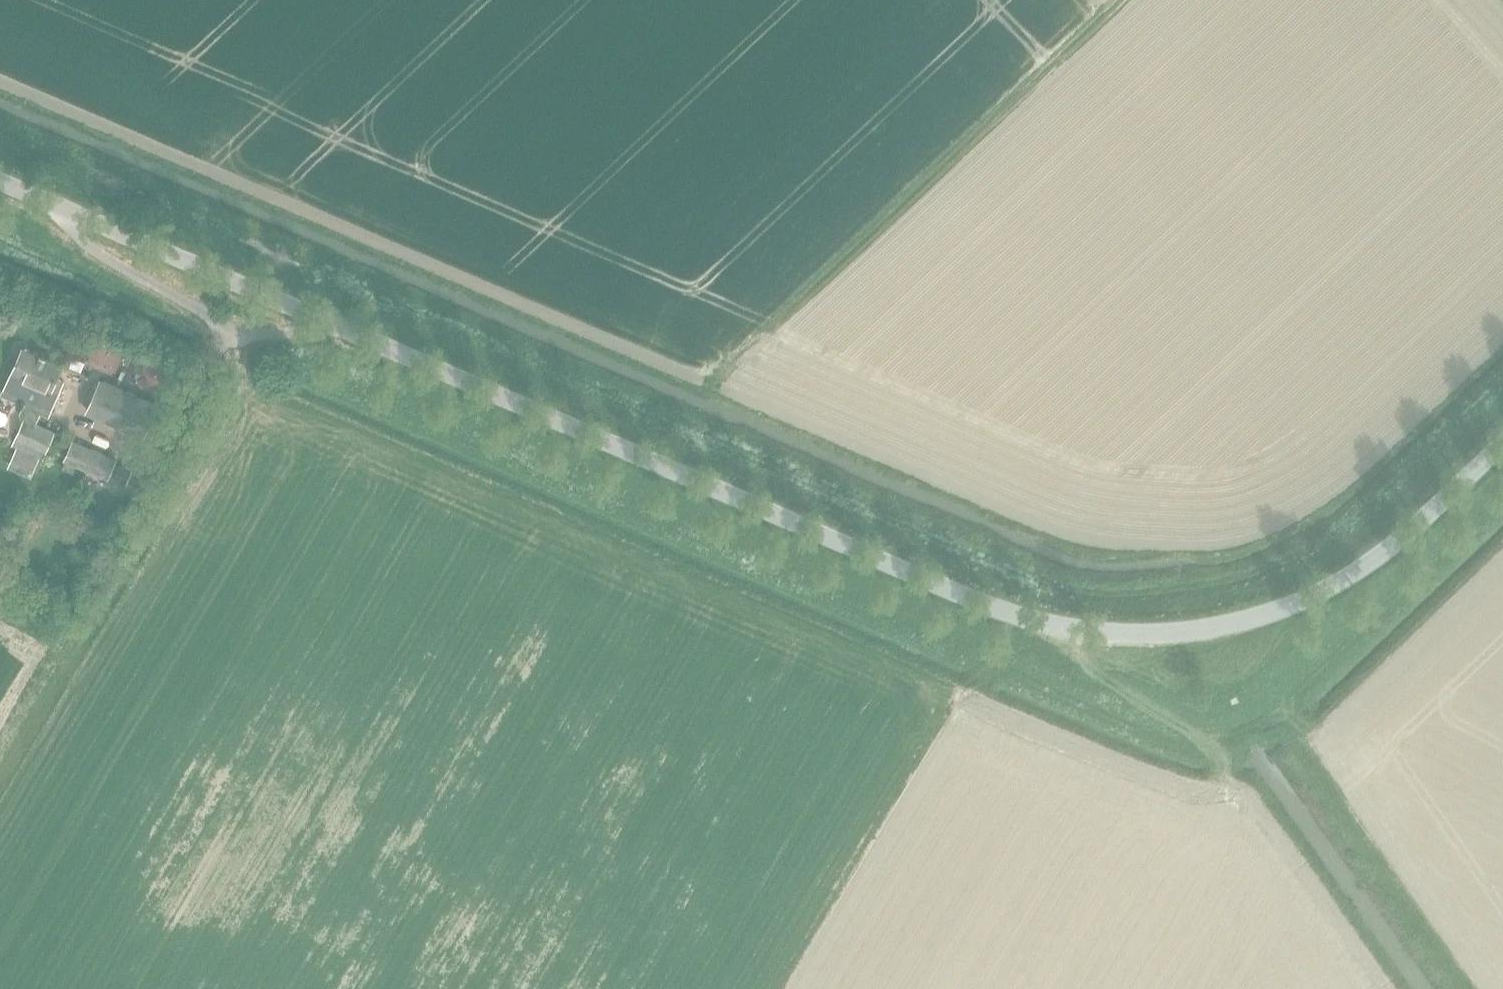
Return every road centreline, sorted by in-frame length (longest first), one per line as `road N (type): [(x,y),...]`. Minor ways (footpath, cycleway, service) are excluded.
road 1 (unclassified): [(1502,442),(1371,561),(1271,615),(1180,638),(1087,630),(982,601),(813,523),(0,189)]
road 2 (track): [(1118,0),(756,346)]

